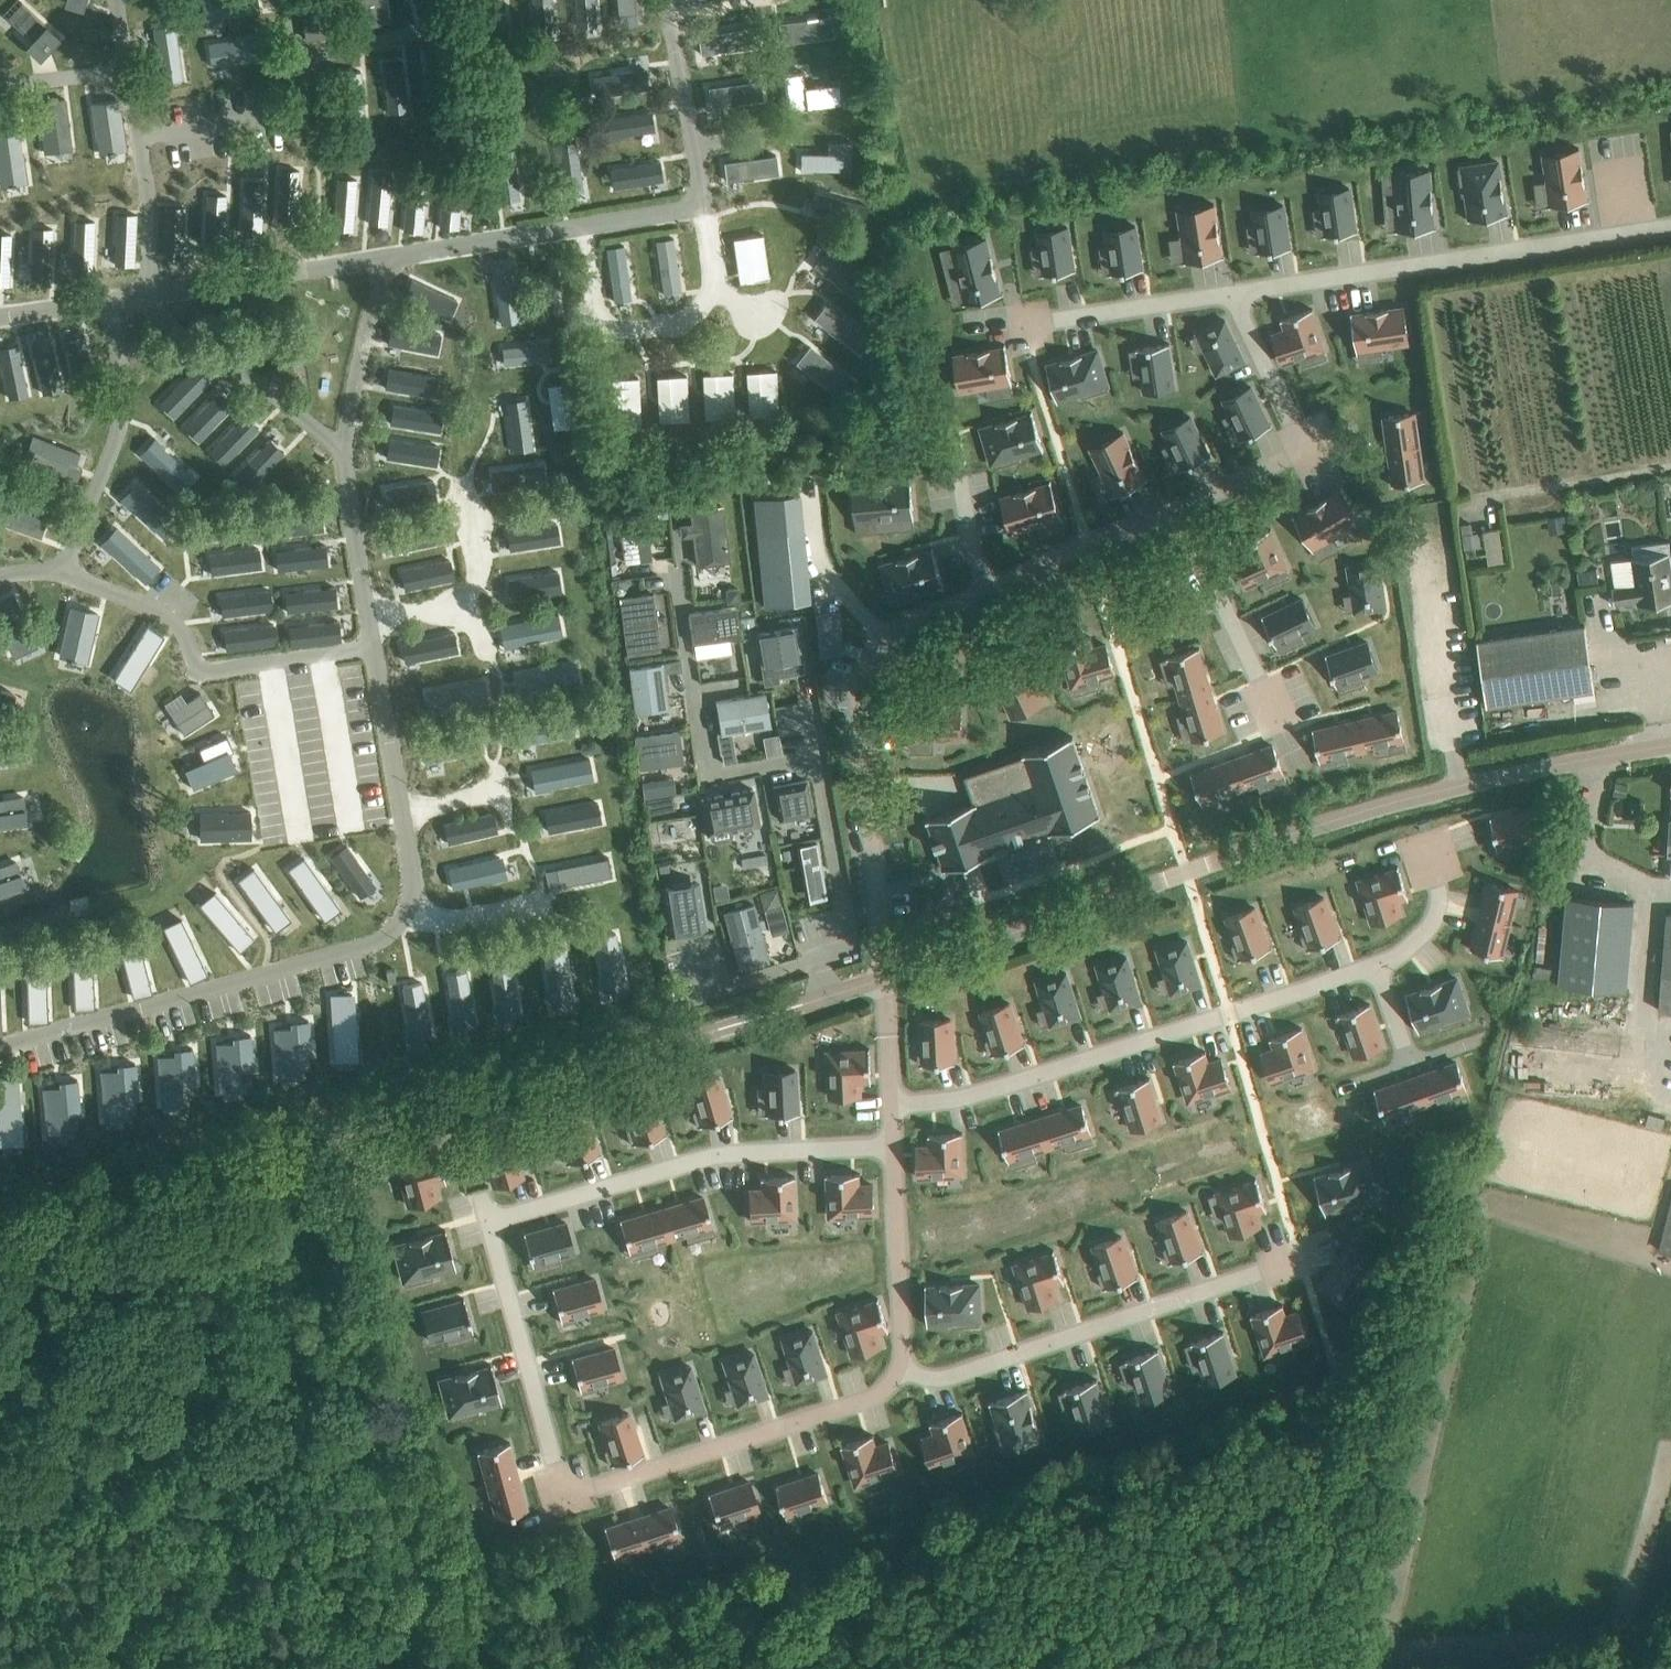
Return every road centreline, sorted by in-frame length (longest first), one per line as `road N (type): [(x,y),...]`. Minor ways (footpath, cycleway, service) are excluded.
road 1 (residential): [(893,1146),(716,1156),(505,1216),(493,1238),(569,1489),(872,1398),(904,1365)]
road 2 (unclassified): [(0,1219),(663,1044),(886,976)]
road 3 (unclassified): [(886,976),(1329,822),(1461,785),(1670,745)]
road 4 (residential): [(891,1103),(978,1093),(1408,952),(1438,907),(1421,834)]
road 5 (residential): [(886,976),(858,702),(884,639),(1086,543),(1180,511)]
road 6 (residential): [(1670,226),(1232,292)]
road 7 (residential): [(1301,1256),(963,1375),(920,1375),(904,1365)]
road 8 (residential): [(1180,511),(1305,448),(1232,292)]
road 9 (residential): [(1232,292),(965,325)]
road 10 (residential): [(1180,511),(1281,728)]
road 11 (residential): [(904,1365),(893,1146)]
road 12 (residential): [(891,1103),(886,976)]

